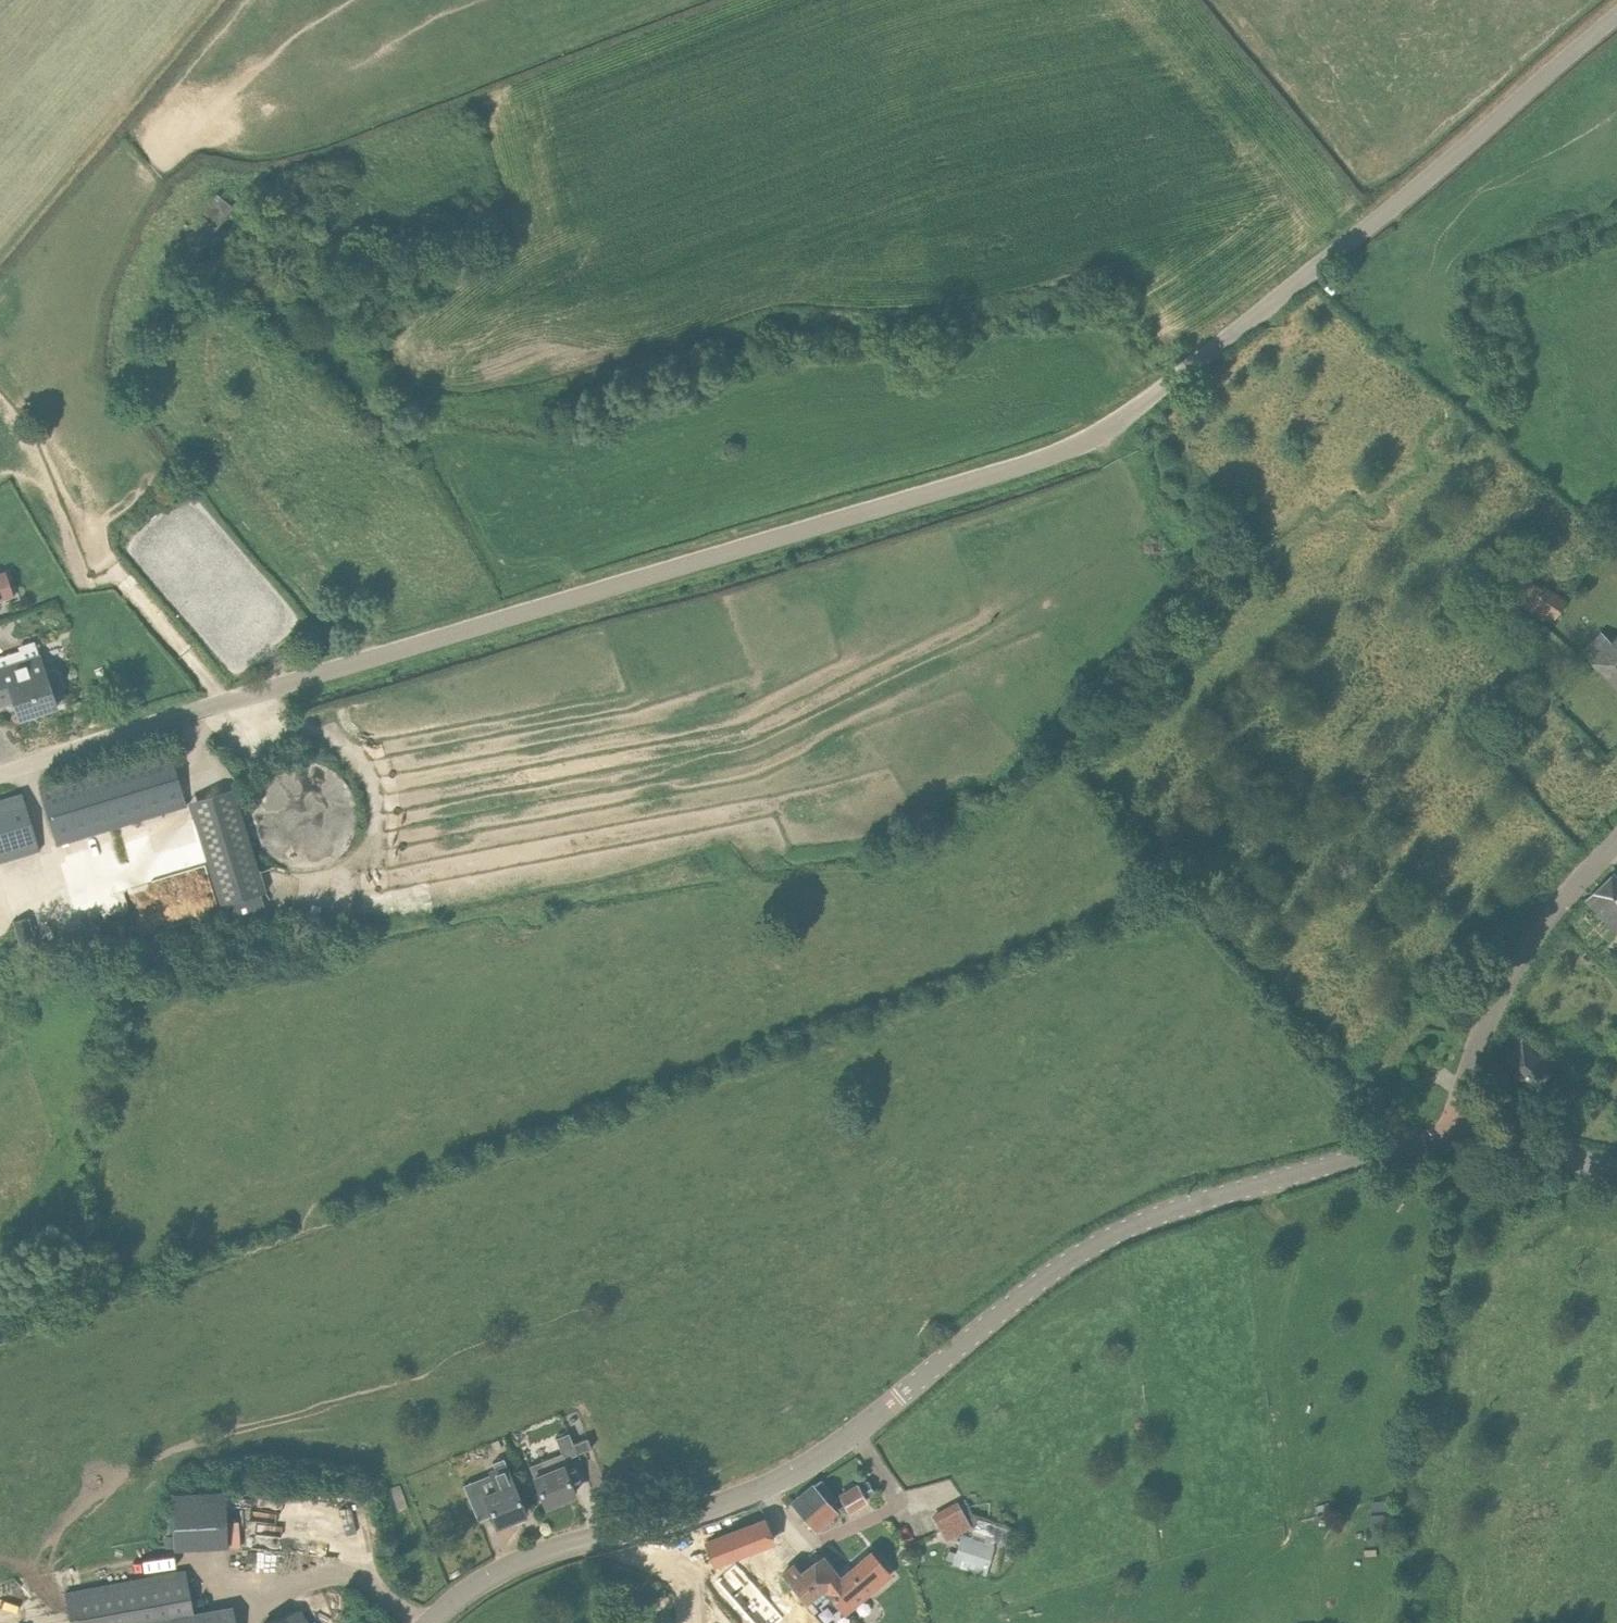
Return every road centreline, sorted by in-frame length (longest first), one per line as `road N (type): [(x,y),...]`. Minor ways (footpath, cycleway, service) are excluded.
road 1 (unclassified): [(0,774),(1072,447),(1129,413),(1303,279),(1616,14)]
road 2 (unclassified): [(430,1622),(527,1558),(728,1503),(786,1475),(846,1438),(1053,1271),(1137,1223),(1395,1148),(1456,1140)]
road 3 (residential): [(1456,1140),(1463,1090),(1493,1003),(1543,922),(1616,839)]
road 4 (unclassified): [(1616,1171),(1519,1146),(1456,1140)]

